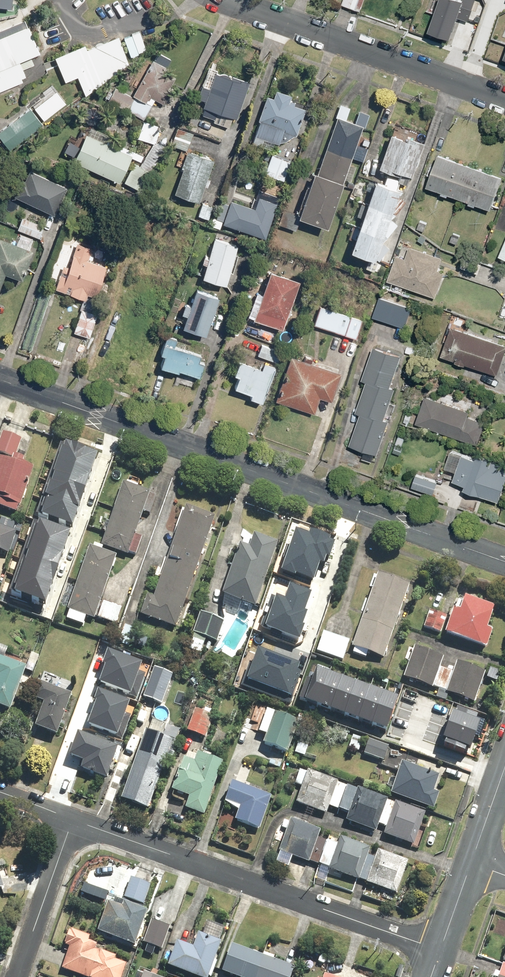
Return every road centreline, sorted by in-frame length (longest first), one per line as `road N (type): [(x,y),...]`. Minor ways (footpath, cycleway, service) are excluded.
road 1 (residential): [(0,378),(504,562)]
road 2 (residential): [(439,952),(72,819)]
road 3 (residential): [(504,99),(233,0)]
road 4 (residential): [(72,819),(17,976)]

